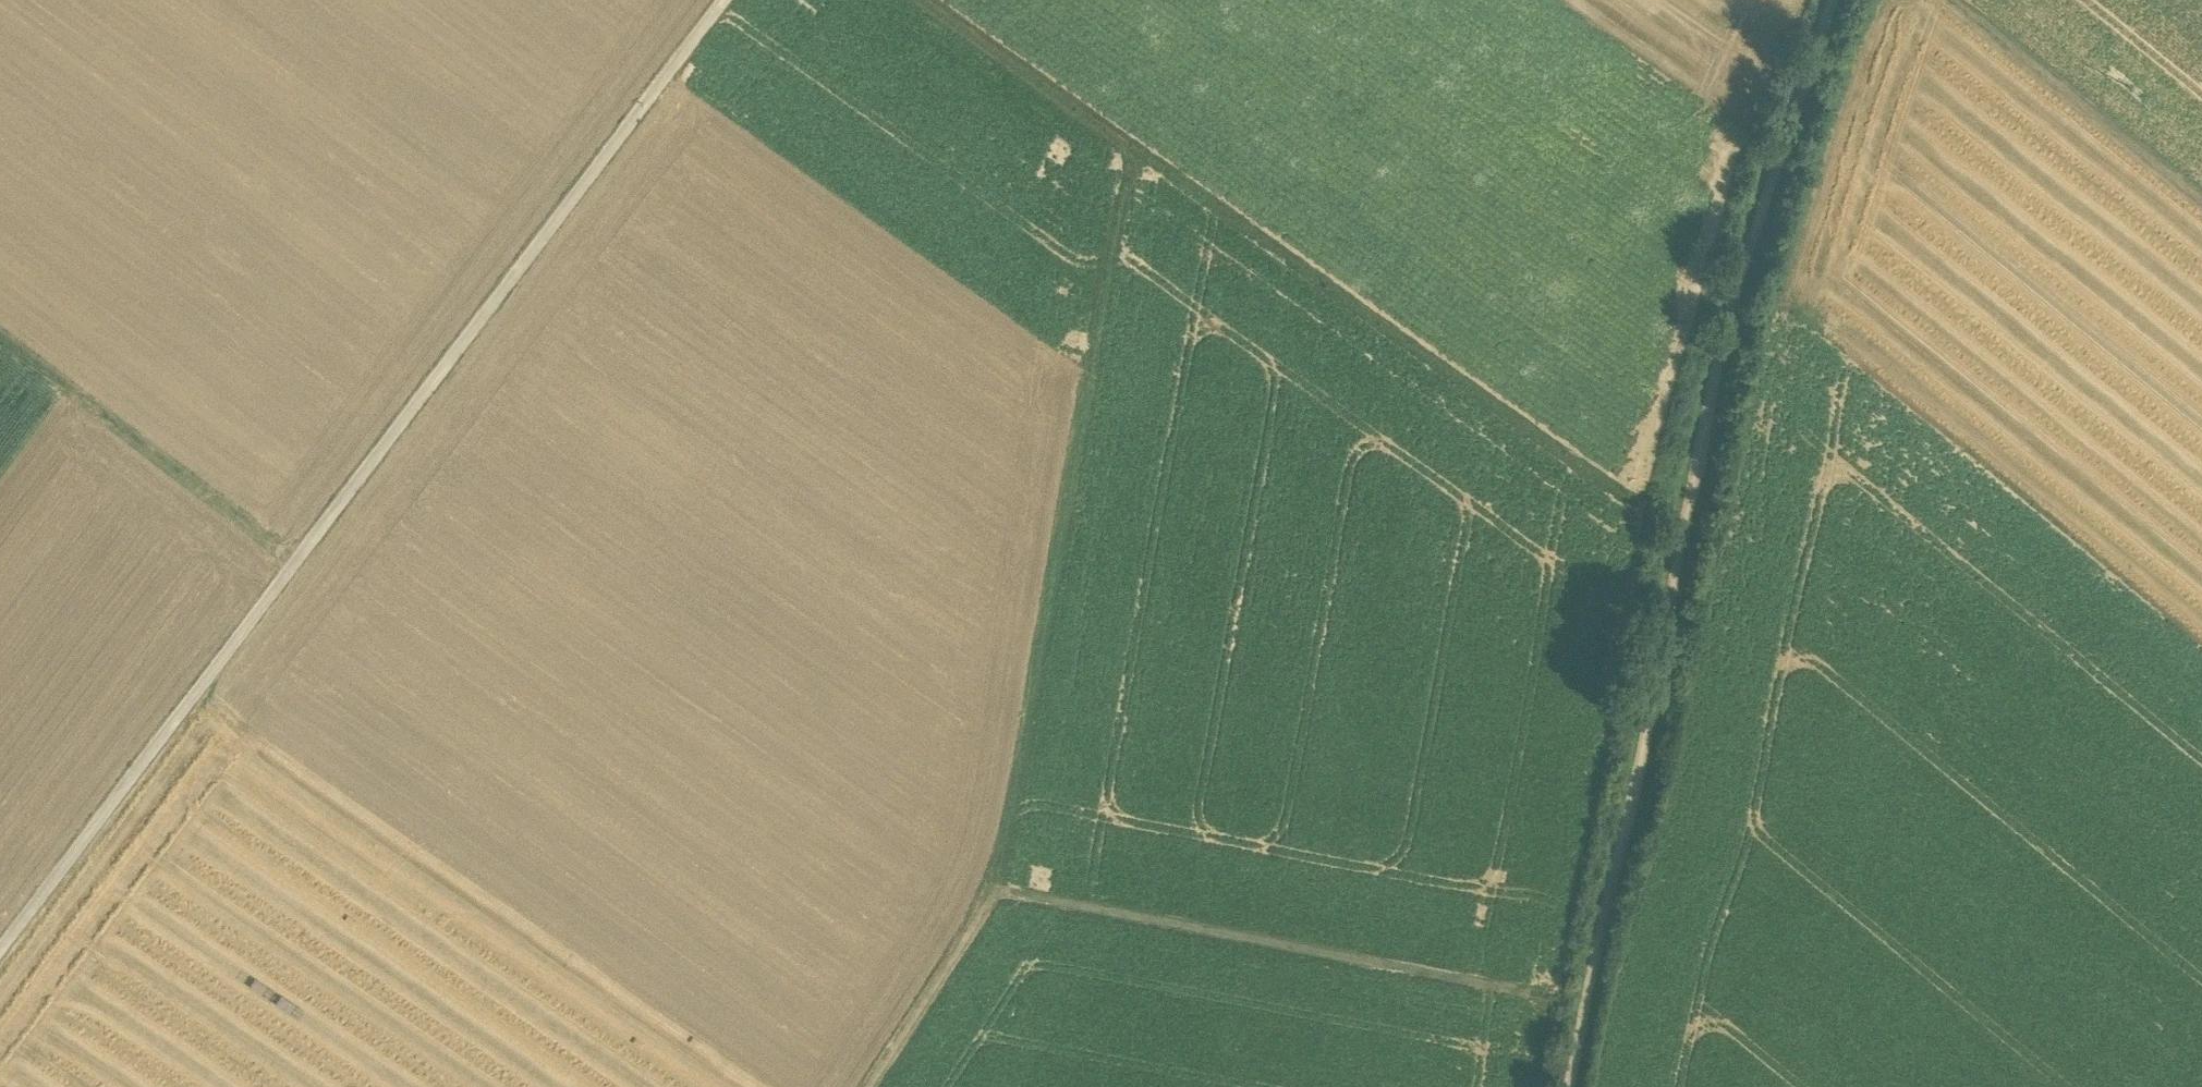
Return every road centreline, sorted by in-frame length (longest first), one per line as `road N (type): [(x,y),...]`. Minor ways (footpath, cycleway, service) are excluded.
road 1 (track): [(726,0),(298,562),(0,977)]
road 2 (track): [(1835,0),(1719,364),(1569,1086)]
road 3 (track): [(1148,165),(1008,905),(892,1086)]
road 4 (track): [(1660,522),(914,0)]
road 5 (track): [(298,562),(0,337)]
road 6 (track): [(2201,200),(1958,0)]

